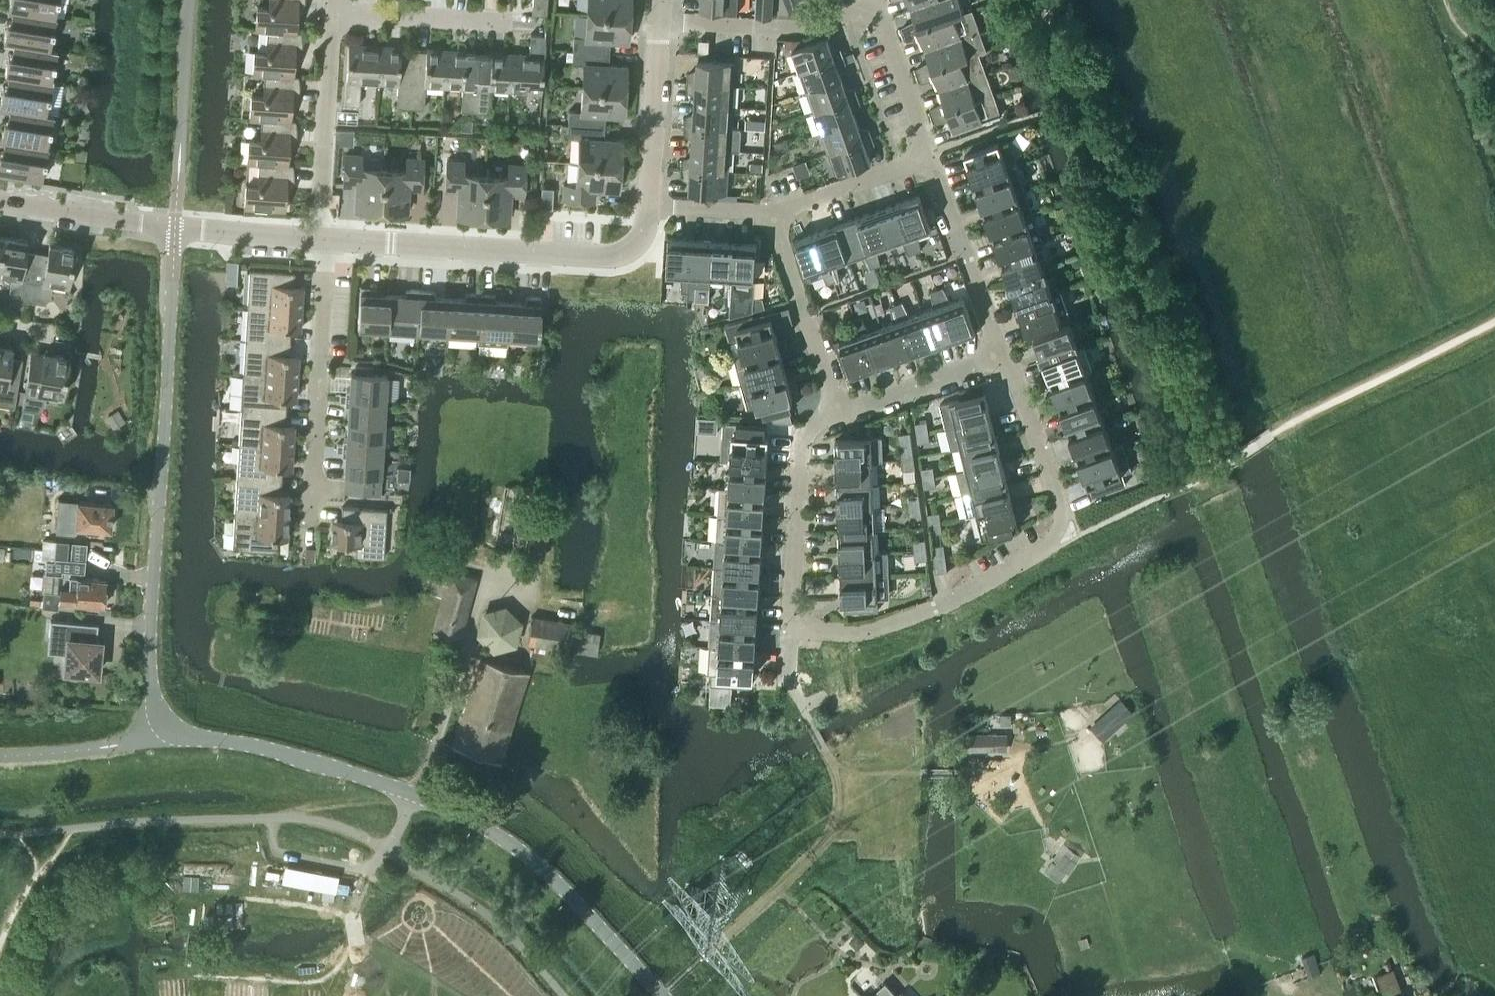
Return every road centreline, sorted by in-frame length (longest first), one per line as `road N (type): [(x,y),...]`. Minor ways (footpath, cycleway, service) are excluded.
road 1 (tertiary): [(663,995),(562,886),(477,821),(303,756),(165,732),(148,705),(175,232)]
road 2 (residential): [(792,626),(861,633),(937,607),(1043,548),(1060,527),(1061,504),(1002,352)]
road 3 (residential): [(331,244),(621,253),(642,237),(650,205)]
road 4 (residential): [(313,523),(331,244)]
road 5 (residential): [(792,626),(802,439),(837,407)]
road 6 (unclassified): [(175,232),(187,0)]
road 7 (residential): [(331,244),(323,219),(333,15)]
road 8 (residential): [(867,0),(799,28),(659,19)]
road 9 (residential): [(1002,352),(929,156)]
road 10 (residential): [(837,407),(772,213)]
road 11 (residential): [(650,205),(659,19)]
road 12 (residential): [(333,15),(516,25)]
road 13 (tertiary): [(175,232),(0,200)]
road 14 (residential): [(837,407),(869,403),(1002,352)]
road 15 (residential): [(772,213),(929,156)]
road 16 (residential): [(929,156),(875,0)]
road 17 (residential): [(175,232),(331,244)]
road 18 (residential): [(772,213),(650,205)]

